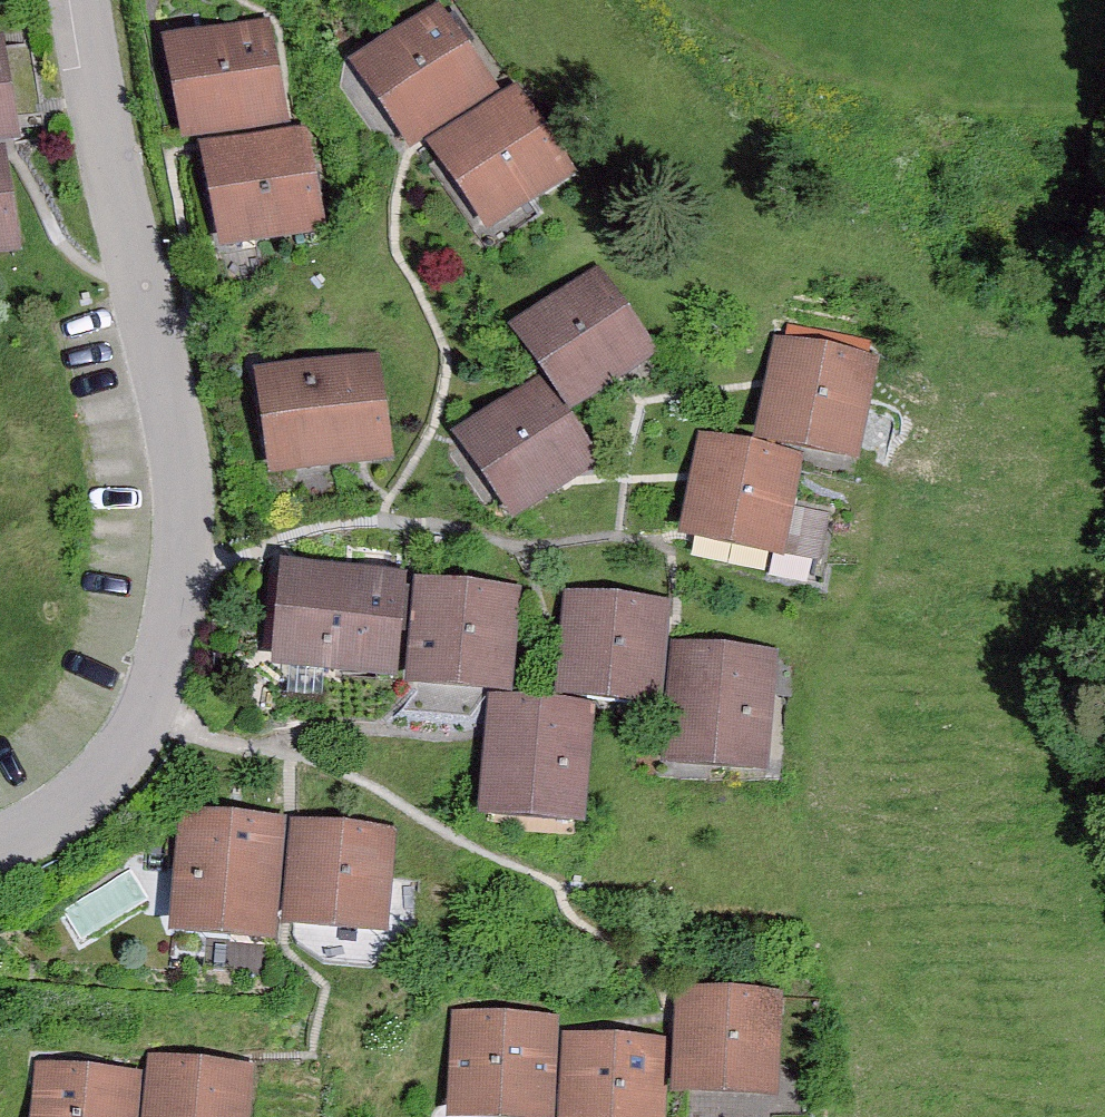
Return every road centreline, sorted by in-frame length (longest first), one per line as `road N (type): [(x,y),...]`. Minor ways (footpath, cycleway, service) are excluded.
road 1 (residential): [(78,0),(157,351),(180,507),(153,681),(128,738),(106,773),(71,805),(34,832),(0,843)]

